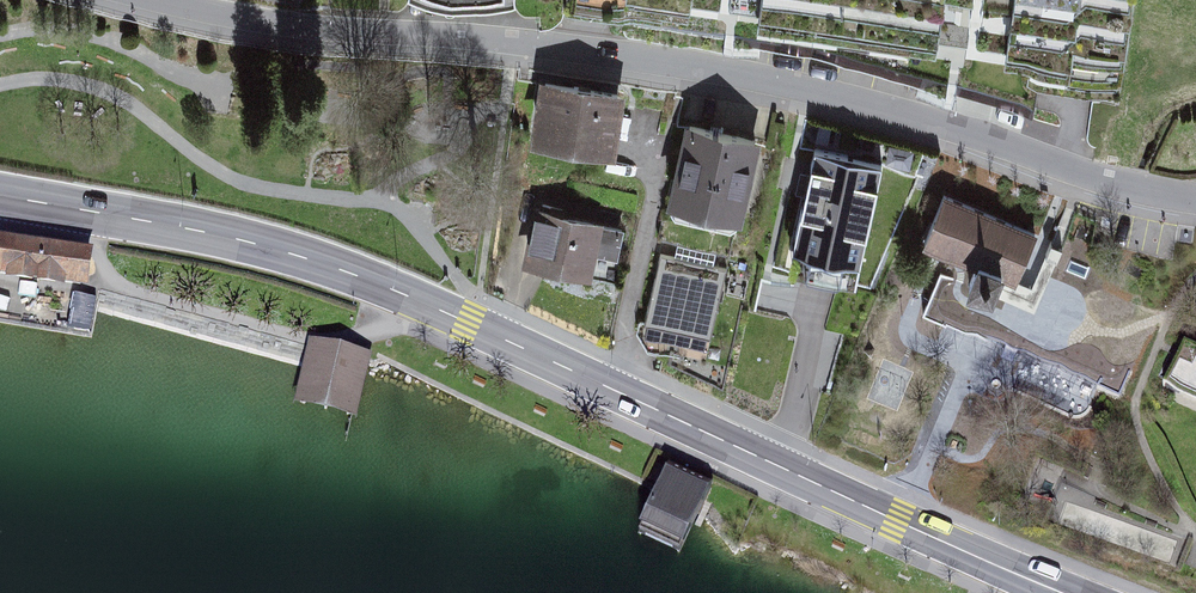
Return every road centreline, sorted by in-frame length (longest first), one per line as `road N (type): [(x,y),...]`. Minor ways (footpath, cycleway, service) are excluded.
road 1 (secondary): [(0,196),(225,235),(327,264),(1058,592)]
road 2 (residential): [(1195,201),(1059,167),(923,119),(722,71),(189,15),(131,0)]

